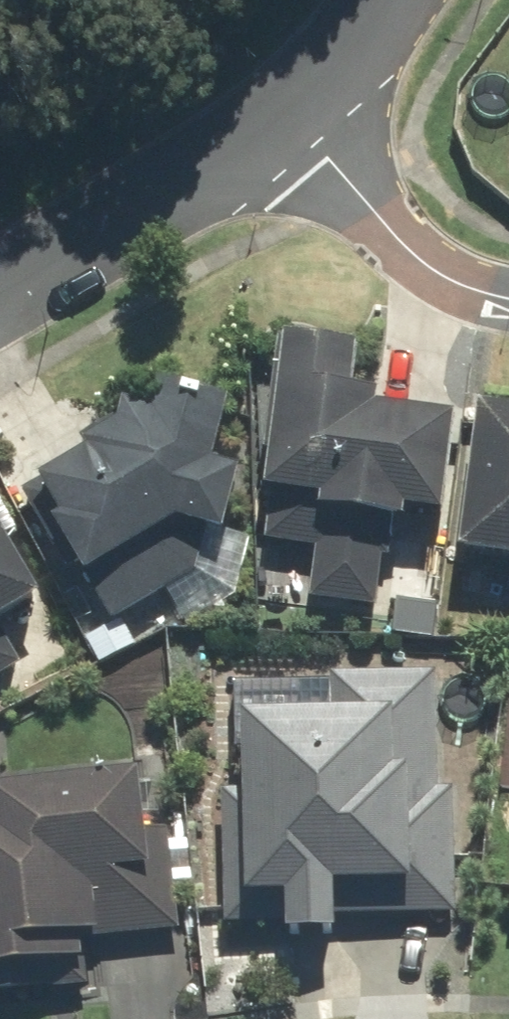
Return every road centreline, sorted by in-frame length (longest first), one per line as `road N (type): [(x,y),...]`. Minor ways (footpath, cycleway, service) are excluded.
road 1 (residential): [(277,125),(0,300)]
road 2 (residential): [(277,125),(403,245),(467,288),(508,296)]
road 3 (residential): [(391,0),(277,125)]

